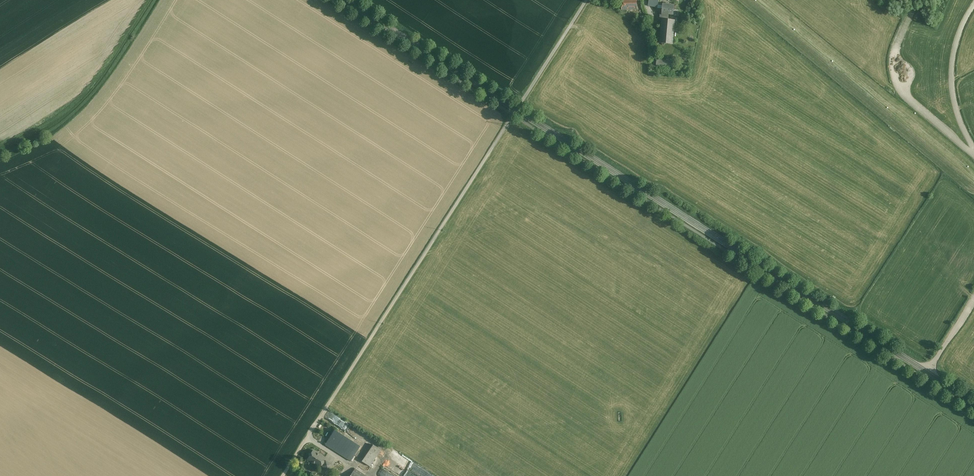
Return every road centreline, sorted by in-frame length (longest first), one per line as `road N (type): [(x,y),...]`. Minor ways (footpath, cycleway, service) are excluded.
road 1 (secondary): [(973,403),(516,110)]
road 2 (unclassified): [(283,475),(516,110)]
road 3 (secondary): [(516,110),(346,0)]

